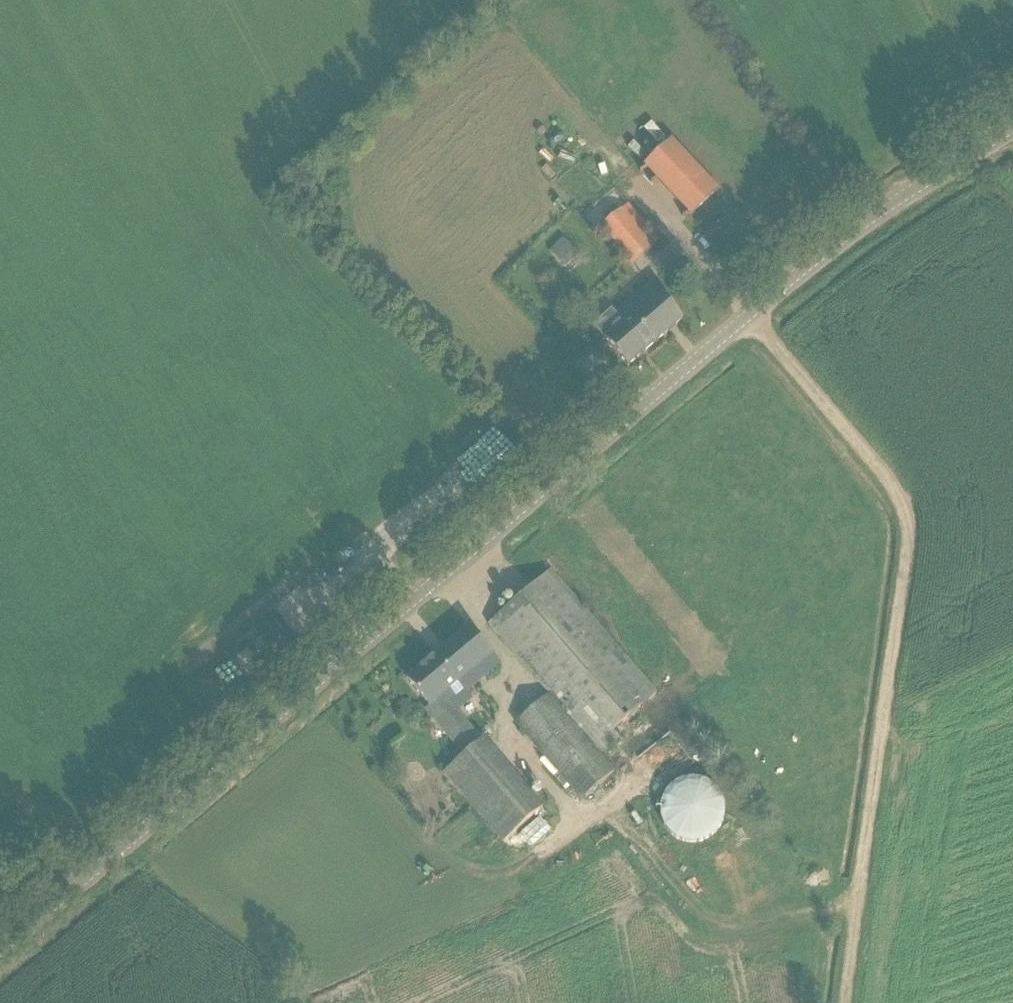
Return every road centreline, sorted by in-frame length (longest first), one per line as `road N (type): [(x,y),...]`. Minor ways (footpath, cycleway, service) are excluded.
road 1 (tertiary): [(0,950),(904,179),(1012,110)]
road 2 (track): [(751,315),(895,491),(905,520),(841,1002)]

